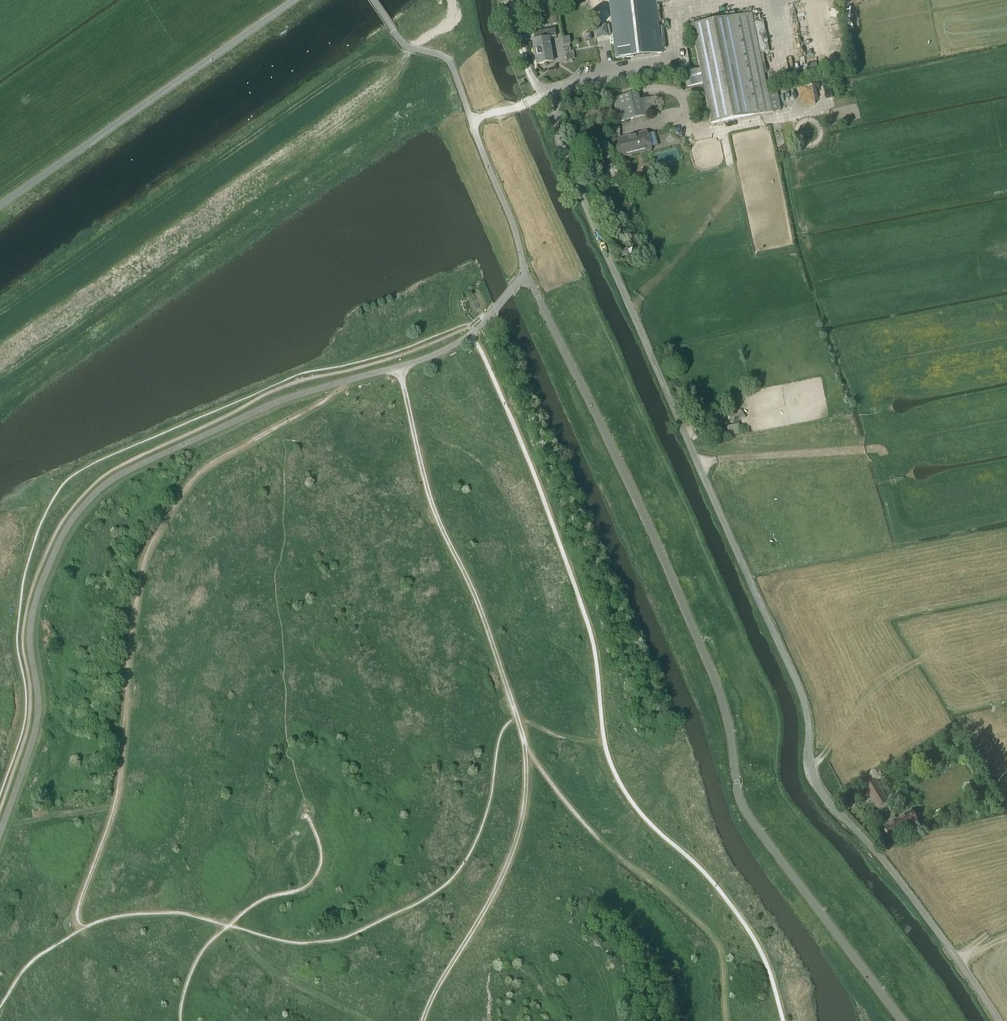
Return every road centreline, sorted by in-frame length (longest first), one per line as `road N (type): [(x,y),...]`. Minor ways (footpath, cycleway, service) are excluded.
road 1 (residential): [(998,1020),(880,859),(831,809),(810,769),(800,698),(527,68),(511,0)]
road 2 (track): [(726,1020),(716,943),(597,838),(524,743),(489,633),(433,511),(399,367)]
road 3 (track): [(524,743),(516,842),(422,1020)]

